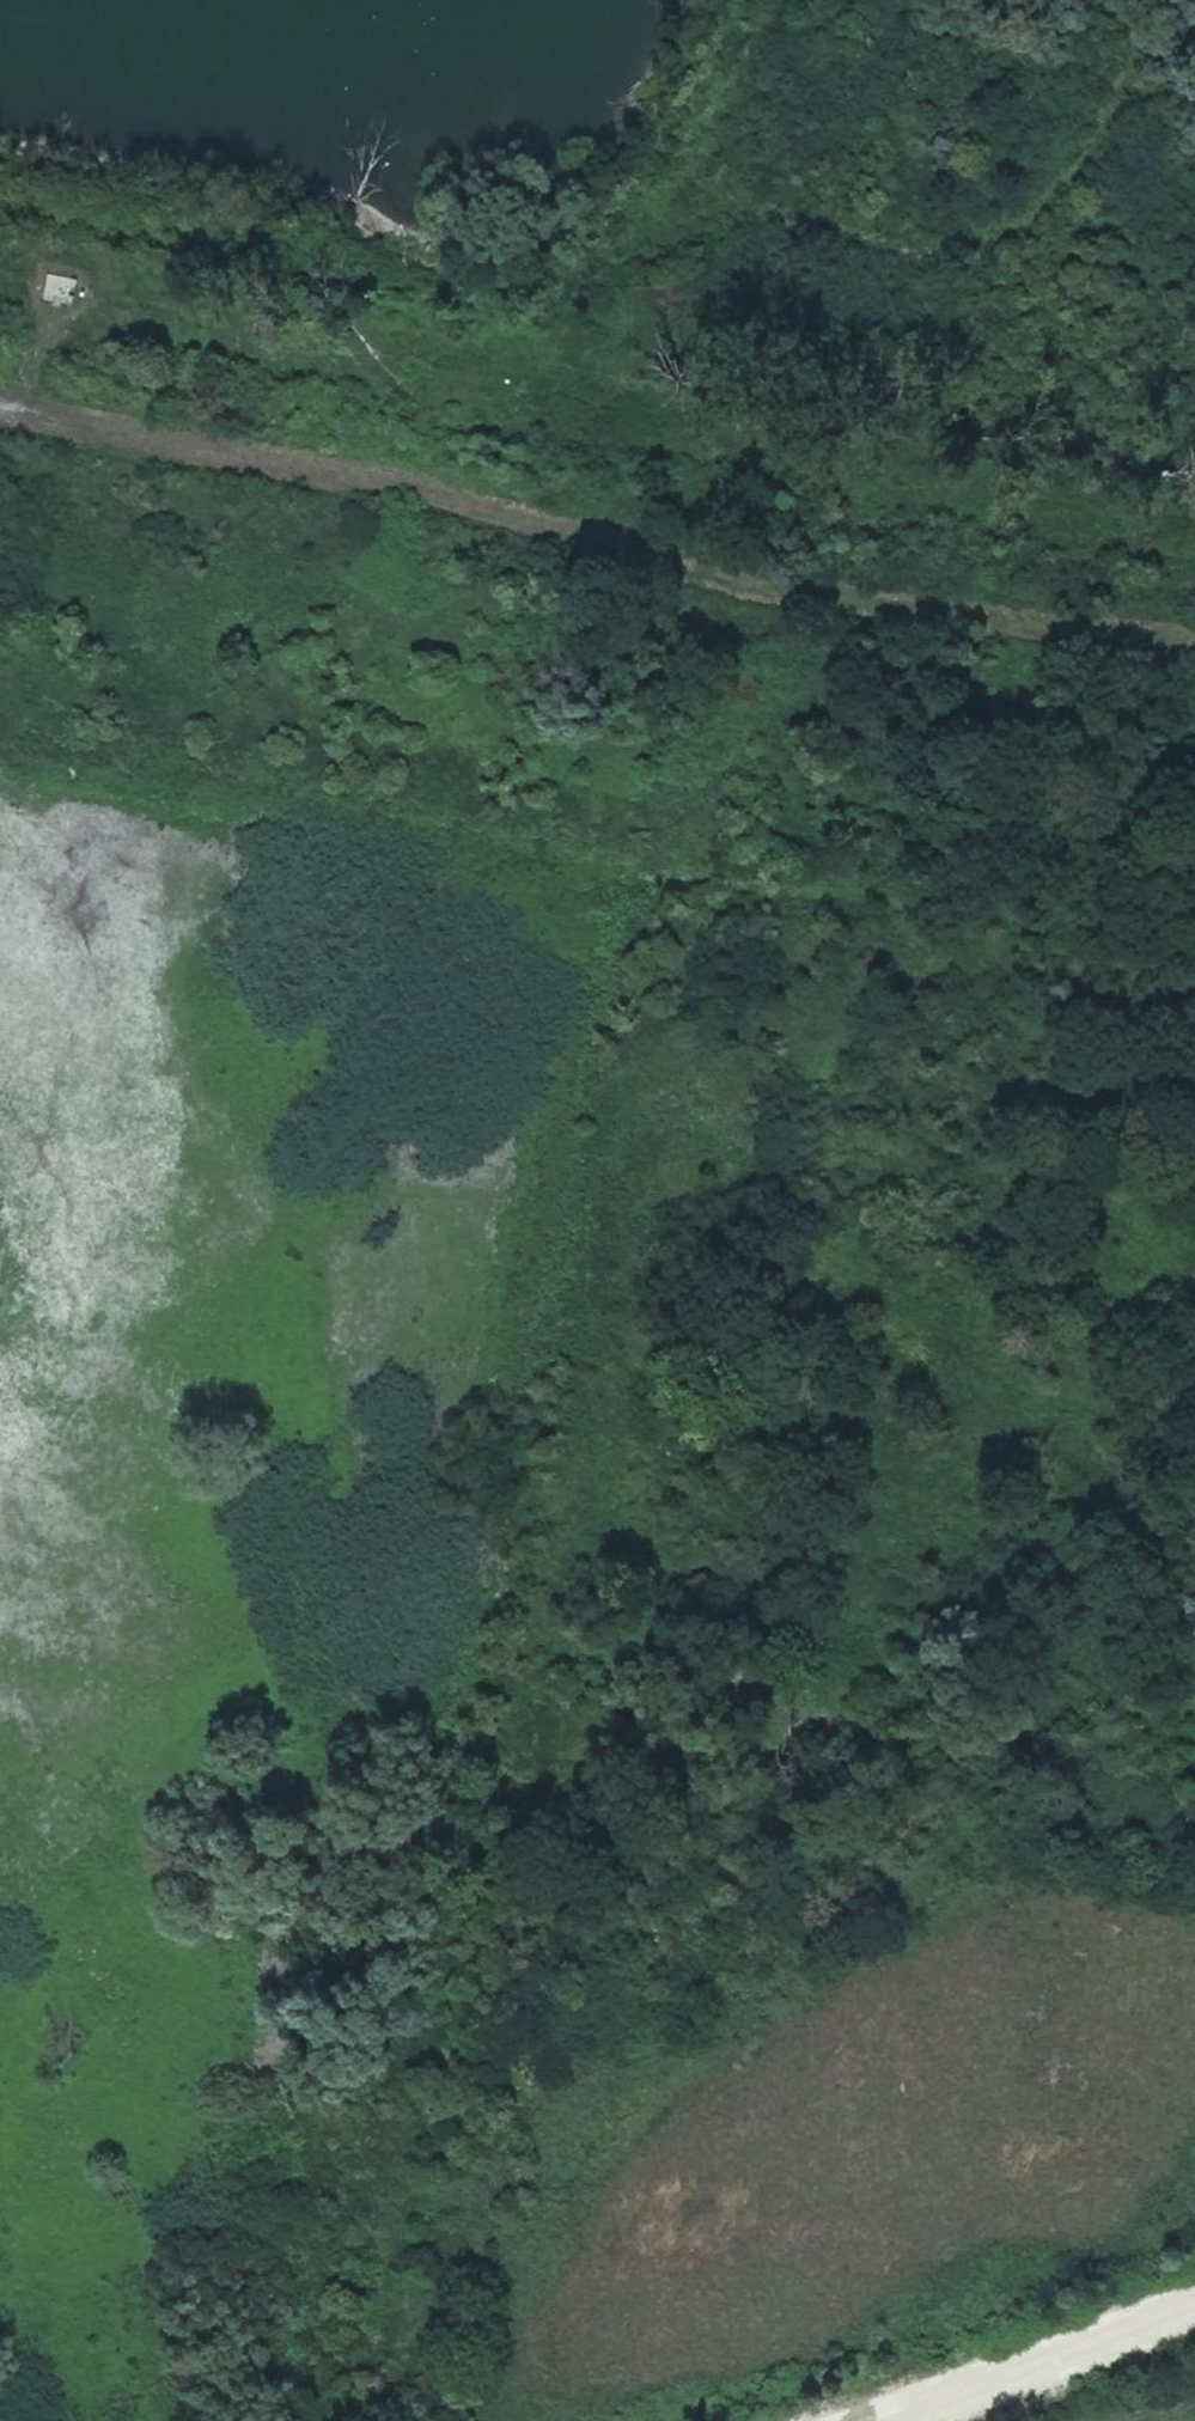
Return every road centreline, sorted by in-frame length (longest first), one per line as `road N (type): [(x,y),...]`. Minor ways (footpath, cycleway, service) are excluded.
road 1 (track): [(0,407),(1194,662)]
road 2 (track): [(1194,2283),(828,2420)]

